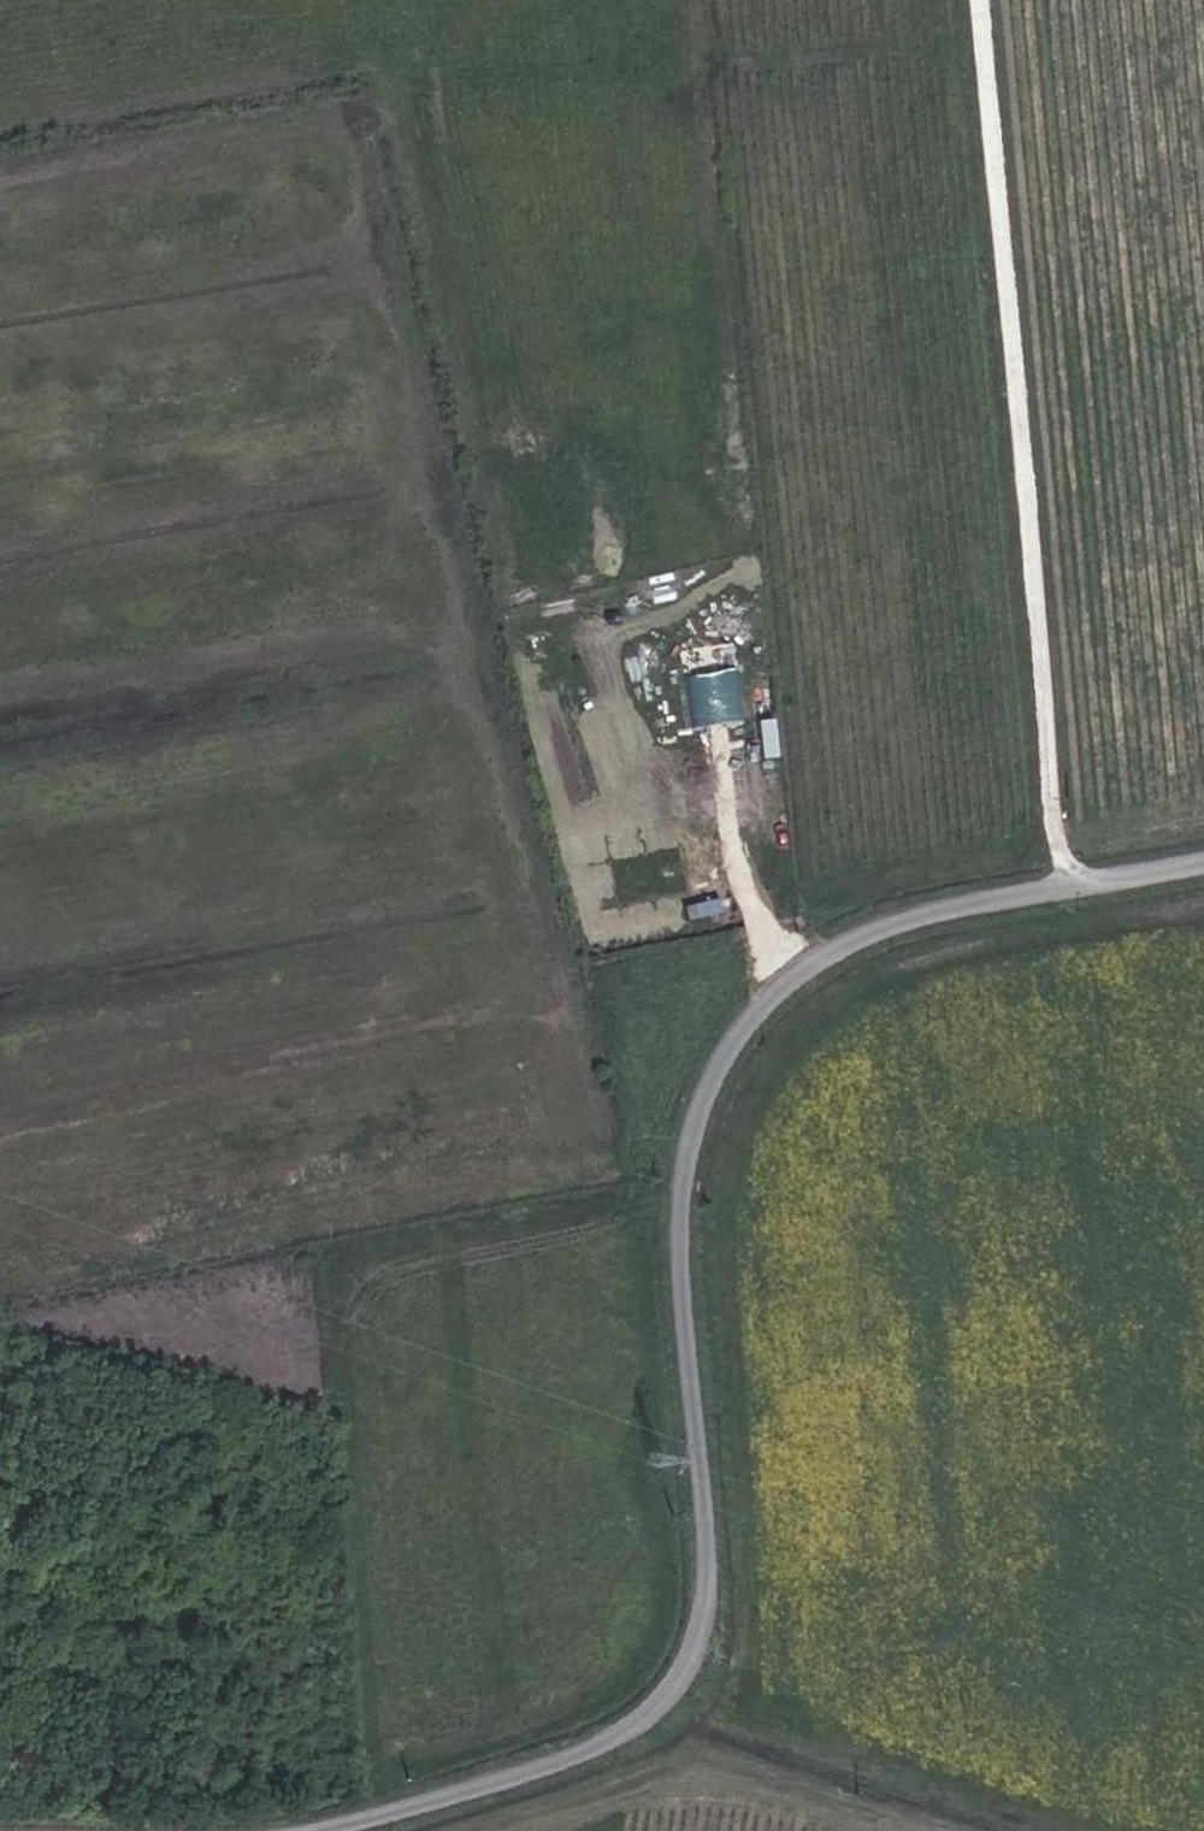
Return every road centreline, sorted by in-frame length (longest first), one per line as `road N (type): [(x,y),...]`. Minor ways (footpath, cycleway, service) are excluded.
road 1 (unclassified): [(315,1830),(562,1763),(650,1724),(693,1680),(715,1619),(713,1513),(686,1310),(688,1177),(703,1101),(744,1027),(795,975),(861,931),(936,906),(1203,859)]
road 2 (track): [(983,0),(1066,883)]

